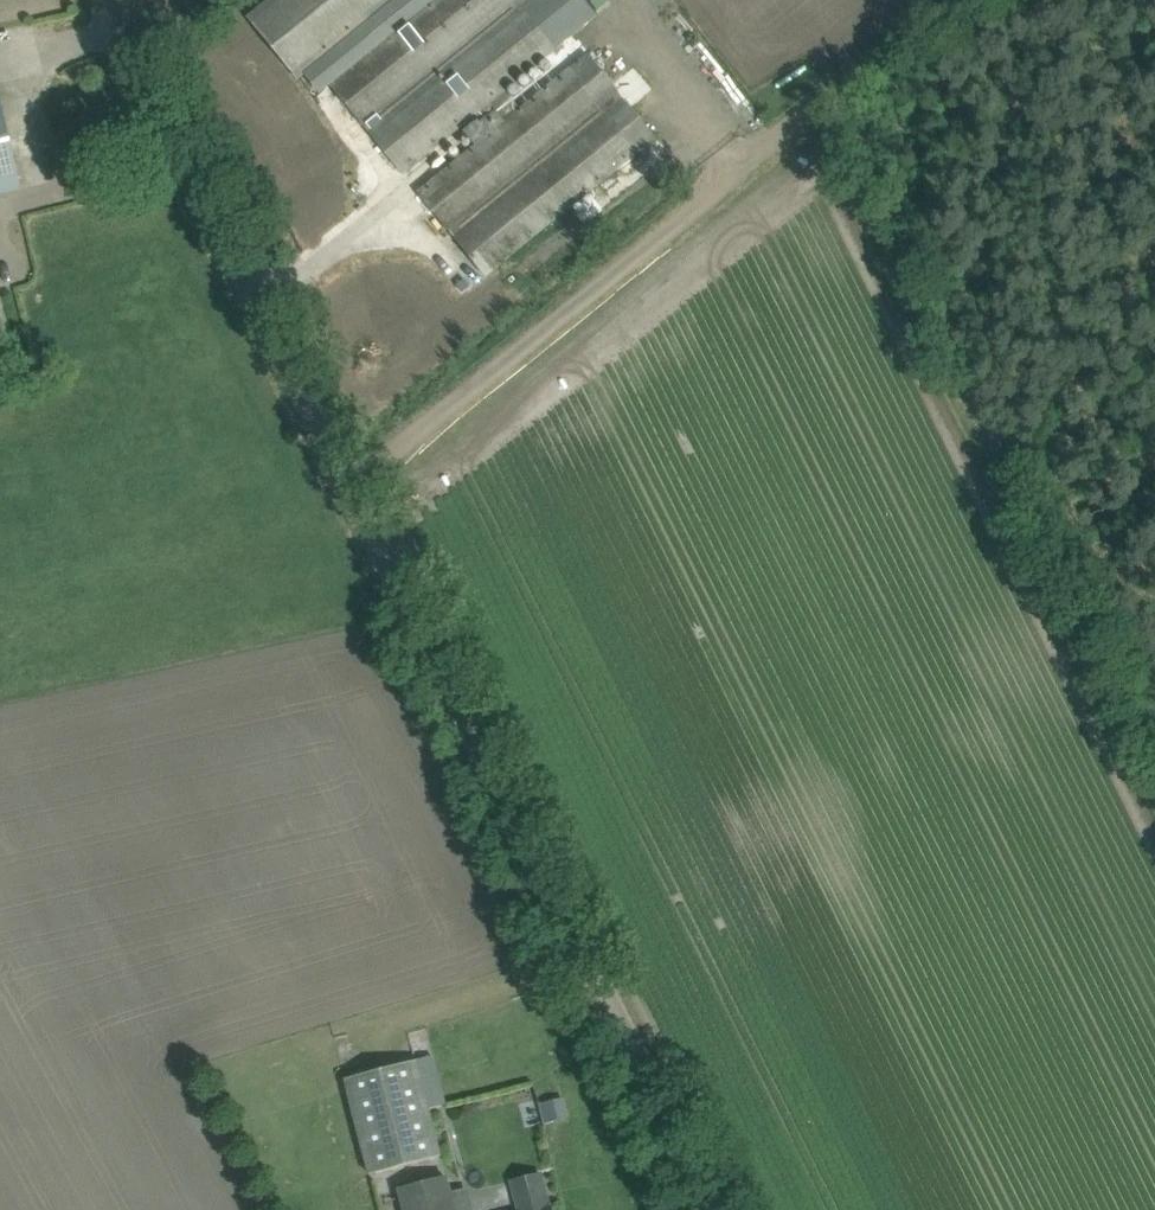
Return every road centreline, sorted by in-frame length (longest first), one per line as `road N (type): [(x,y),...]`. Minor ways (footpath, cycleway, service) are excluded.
road 1 (unclassified): [(709,1209),(108,0)]

